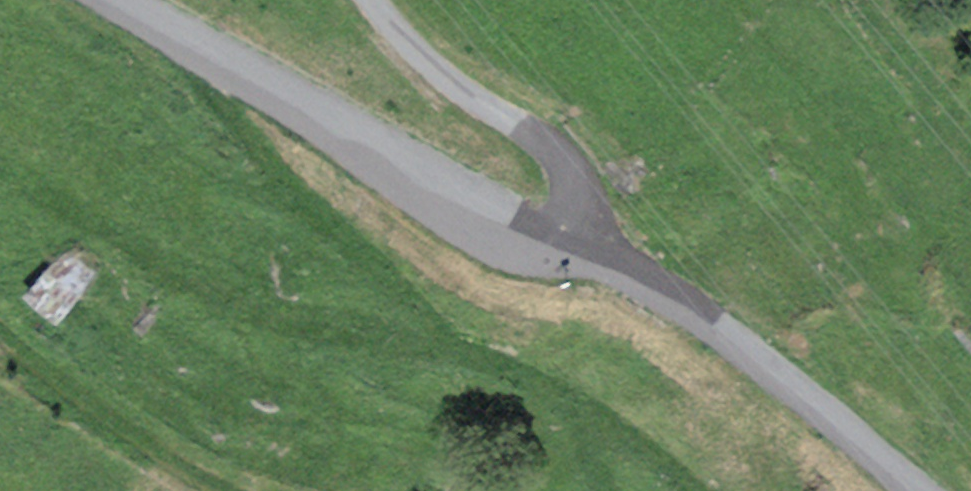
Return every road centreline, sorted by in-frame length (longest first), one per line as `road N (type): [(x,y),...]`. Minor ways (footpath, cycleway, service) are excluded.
road 1 (tertiary): [(574,258),(112,0)]
road 2 (tertiary): [(909,490),(738,343),(574,258)]
road 3 (unclassified): [(574,258),(587,192),(561,158),(452,90),(378,29),(362,0)]
road 4 (track): [(0,352),(202,490)]

